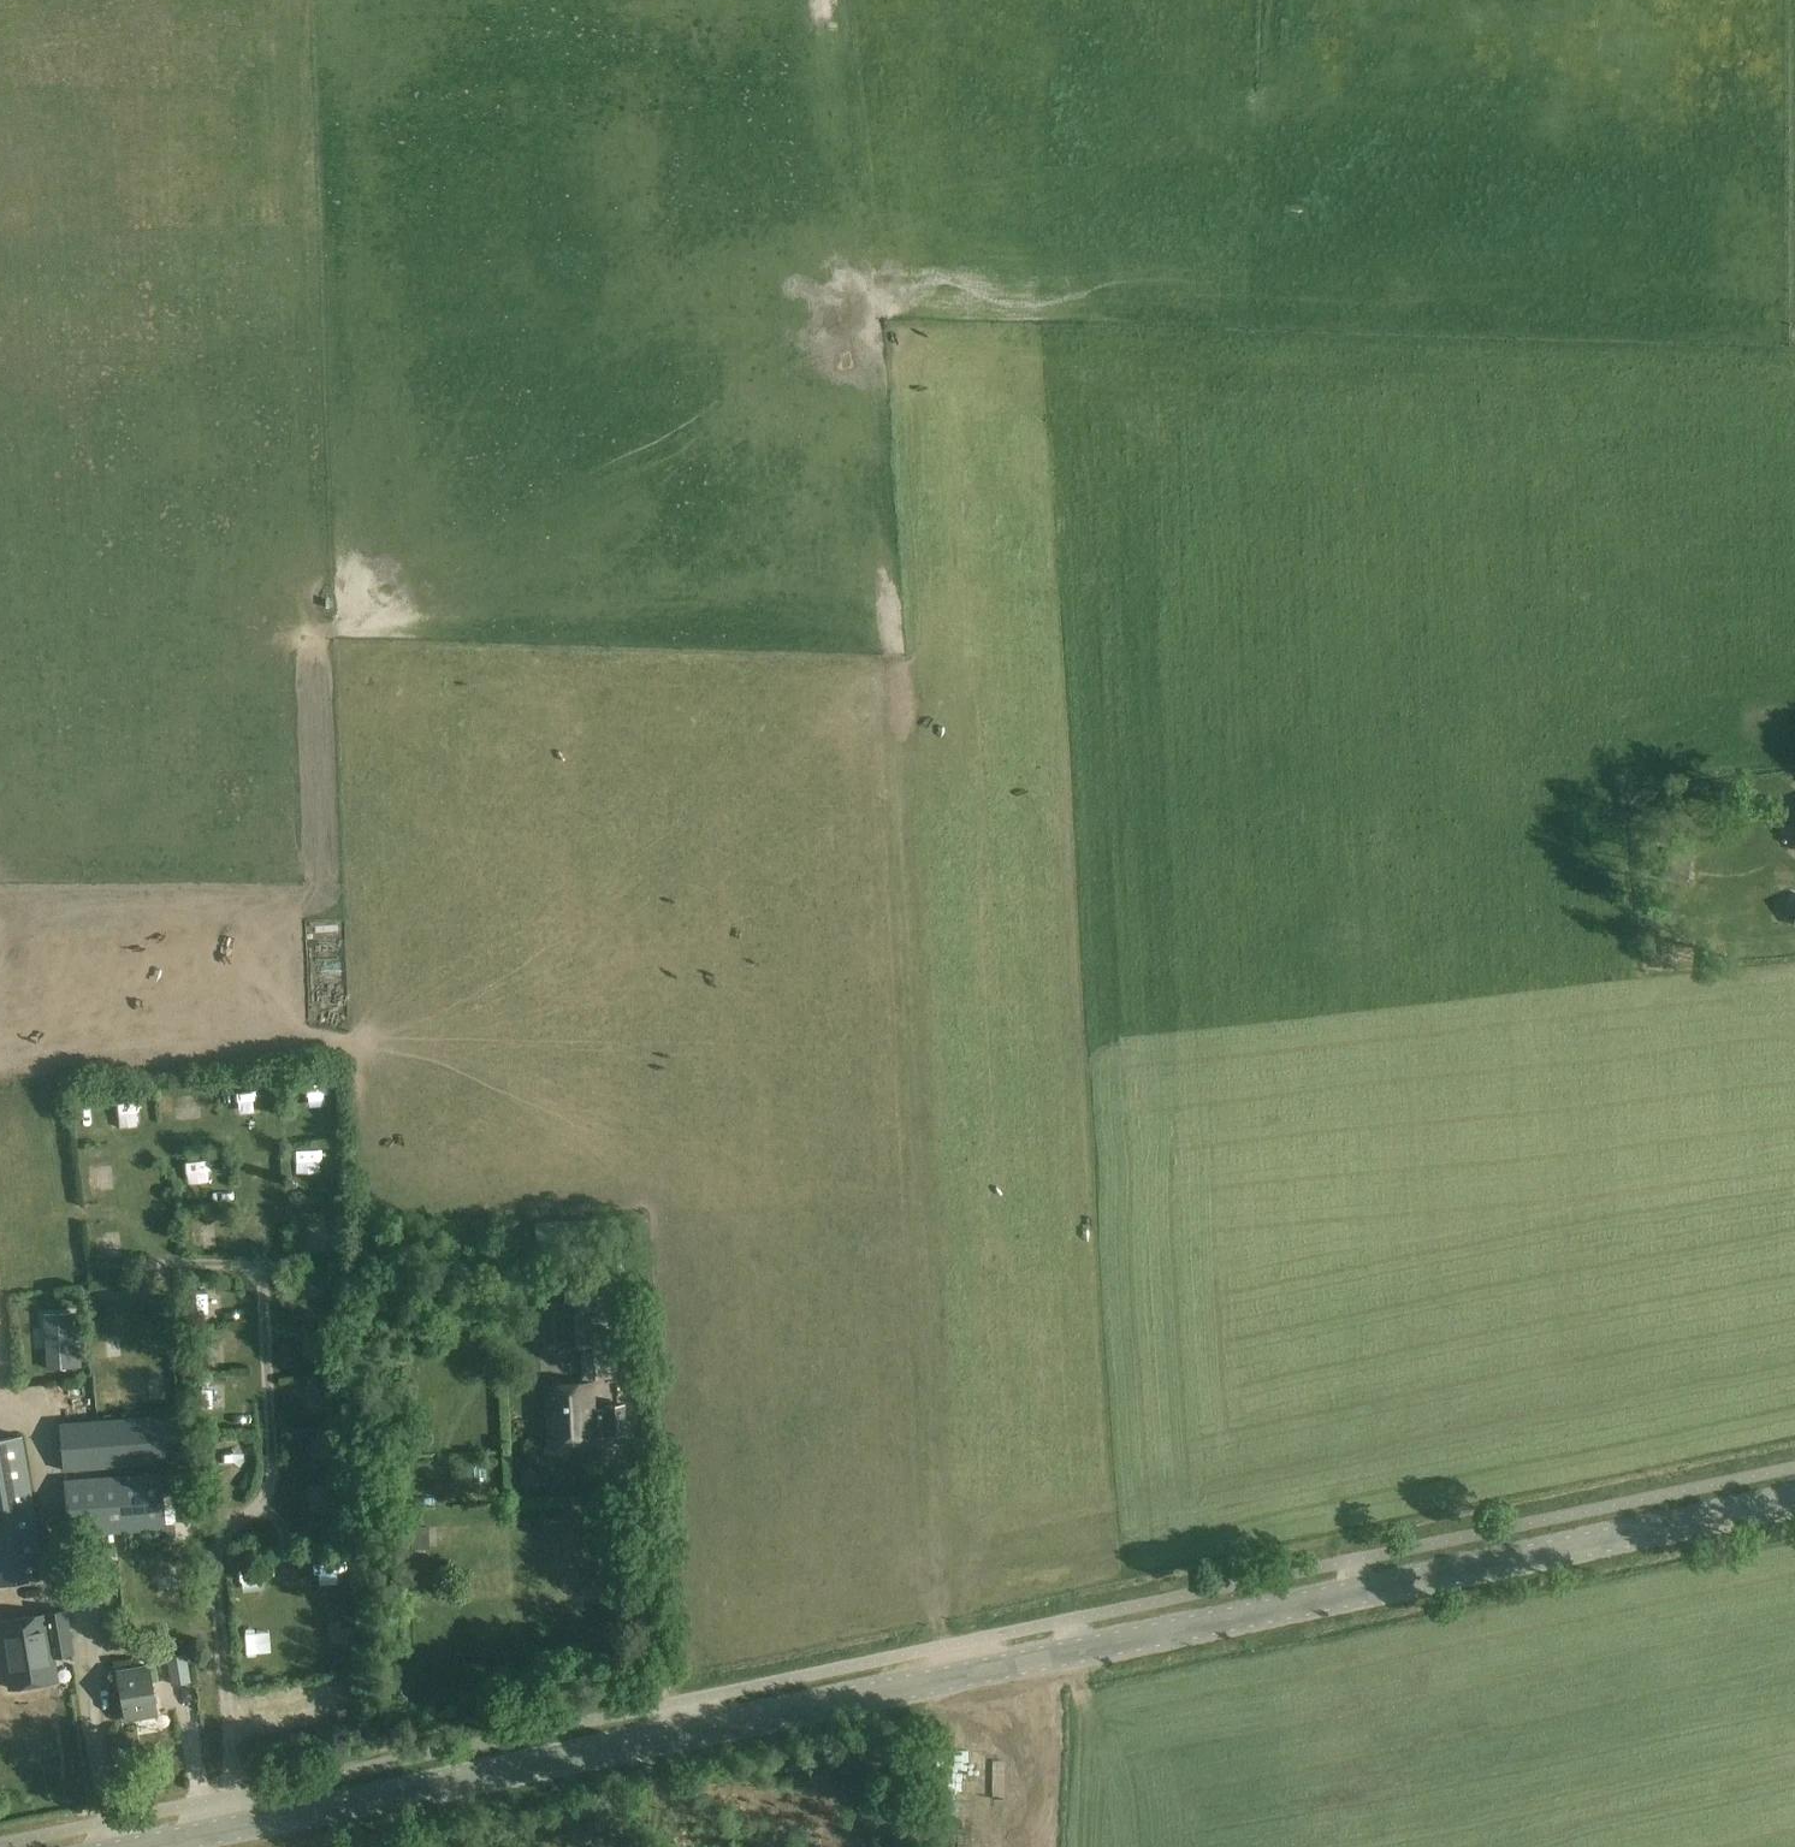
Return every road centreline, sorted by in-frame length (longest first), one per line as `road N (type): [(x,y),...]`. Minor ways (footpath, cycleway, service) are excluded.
road 1 (tertiary): [(162,1846),(1794,1502)]

